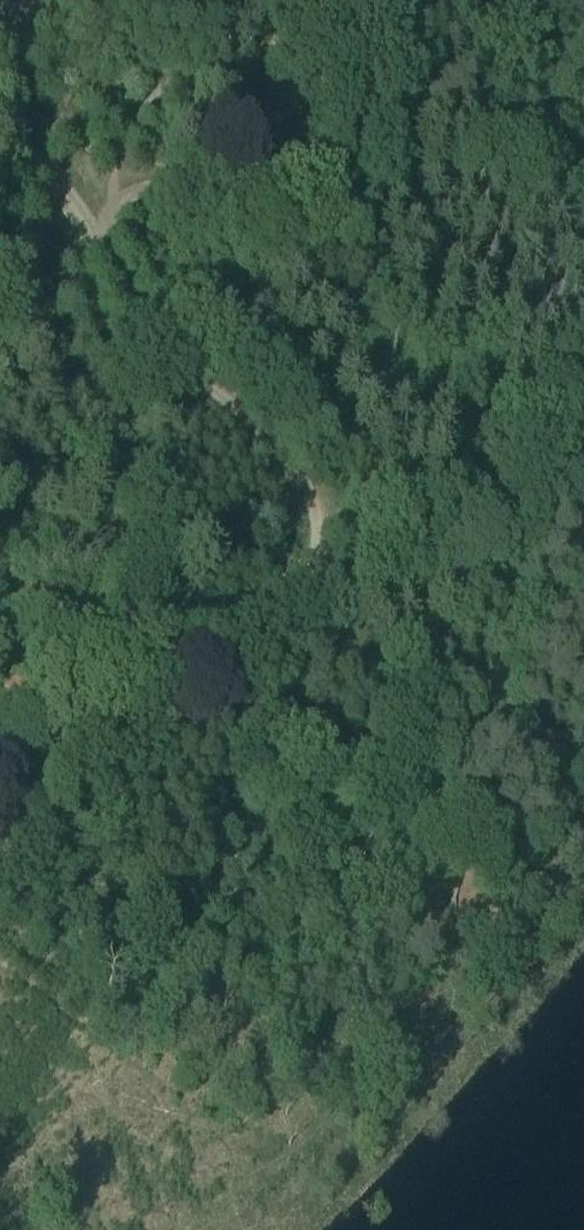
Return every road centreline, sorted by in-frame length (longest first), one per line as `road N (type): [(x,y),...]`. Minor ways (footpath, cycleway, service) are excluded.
road 1 (track): [(315,517),(303,482),(271,440),(185,336),(109,267),(226,167),(371,0)]
road 2 (track): [(0,810),(68,757),(147,723),(239,661),(306,577),(315,517)]
road 3 (track): [(109,267),(80,195),(0,126)]

